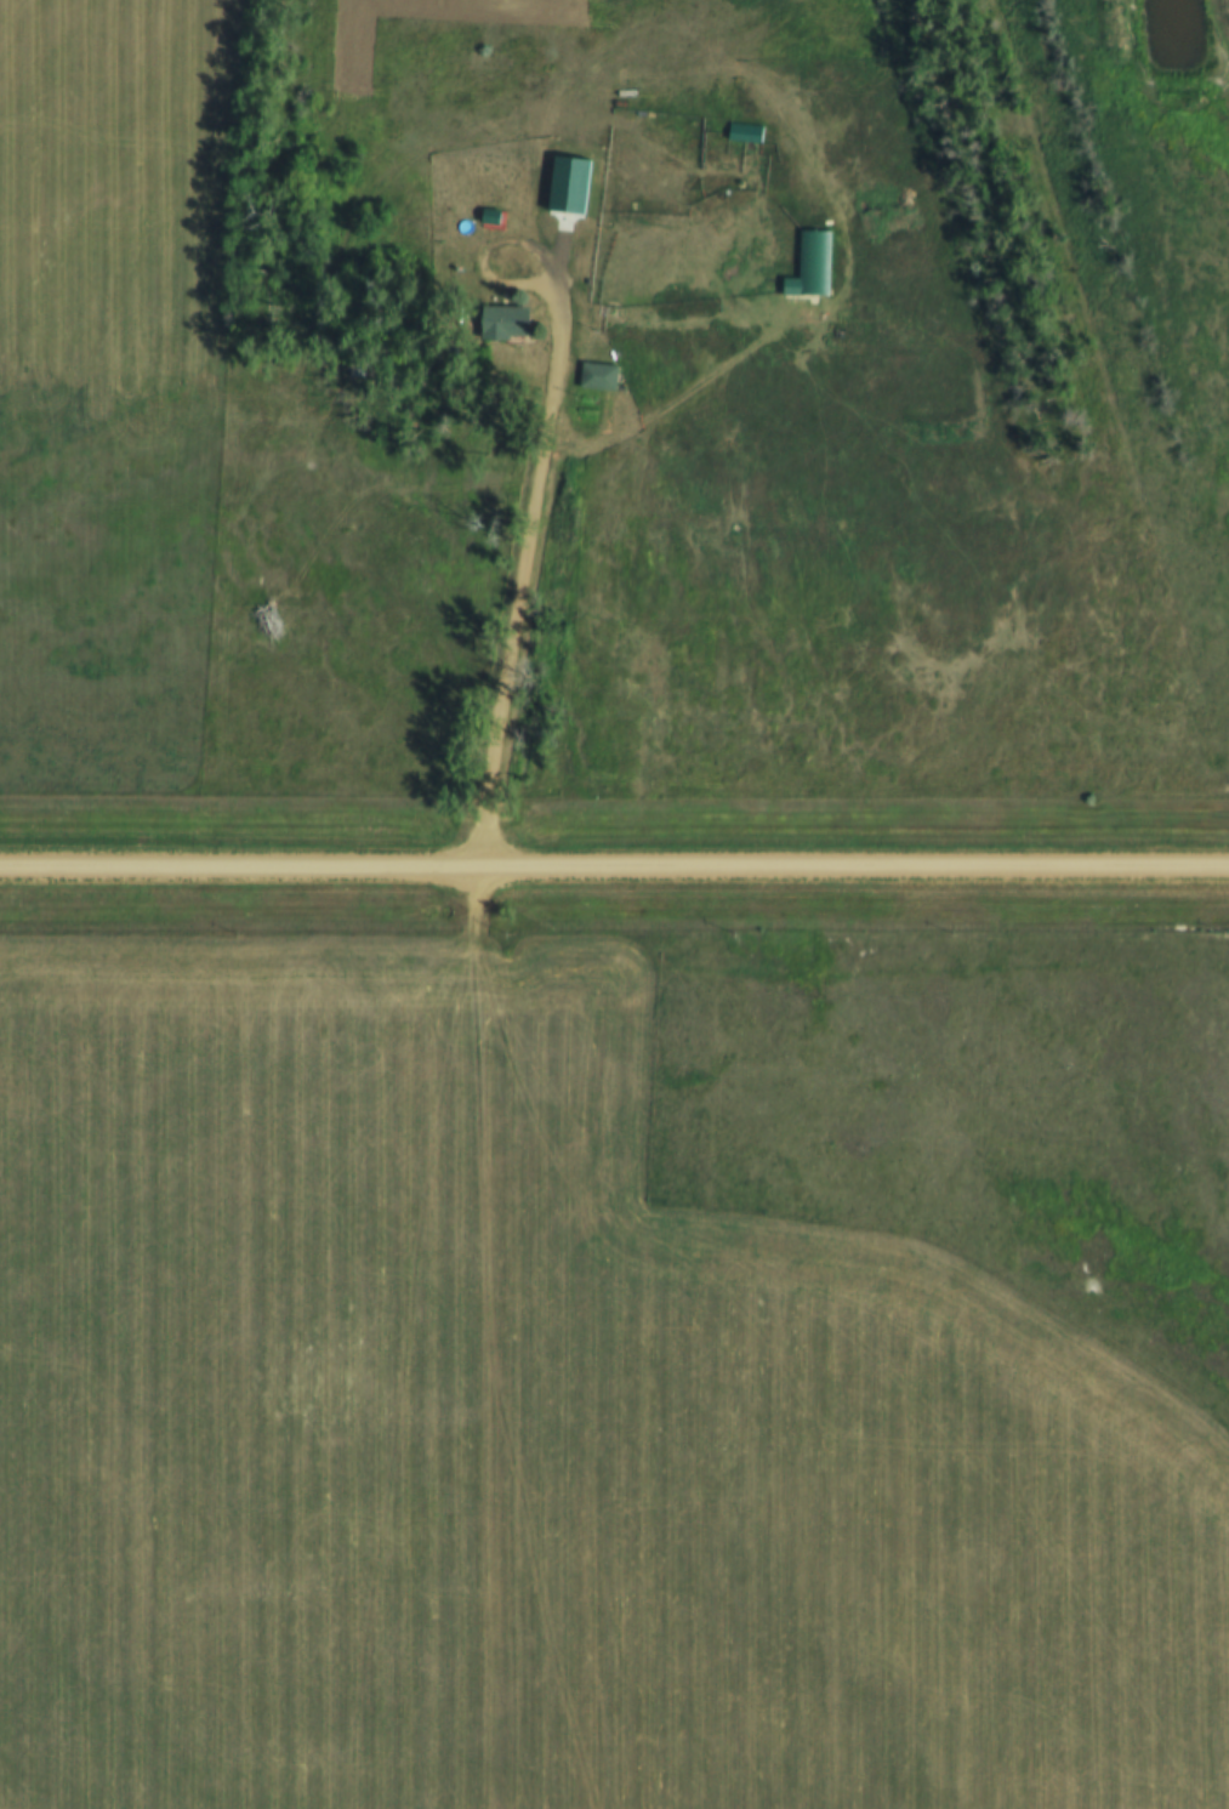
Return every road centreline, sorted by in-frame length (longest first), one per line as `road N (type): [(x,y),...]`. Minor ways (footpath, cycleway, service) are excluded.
road 1 (residential): [(1228,873),(0,871)]
road 2 (track): [(497,1808),(493,1026),(472,909),(479,870)]
road 3 (track): [(440,8),(516,21),(575,44),(591,81),(564,273)]
road 4 (track): [(554,439),(635,427),(692,392),(786,308)]

